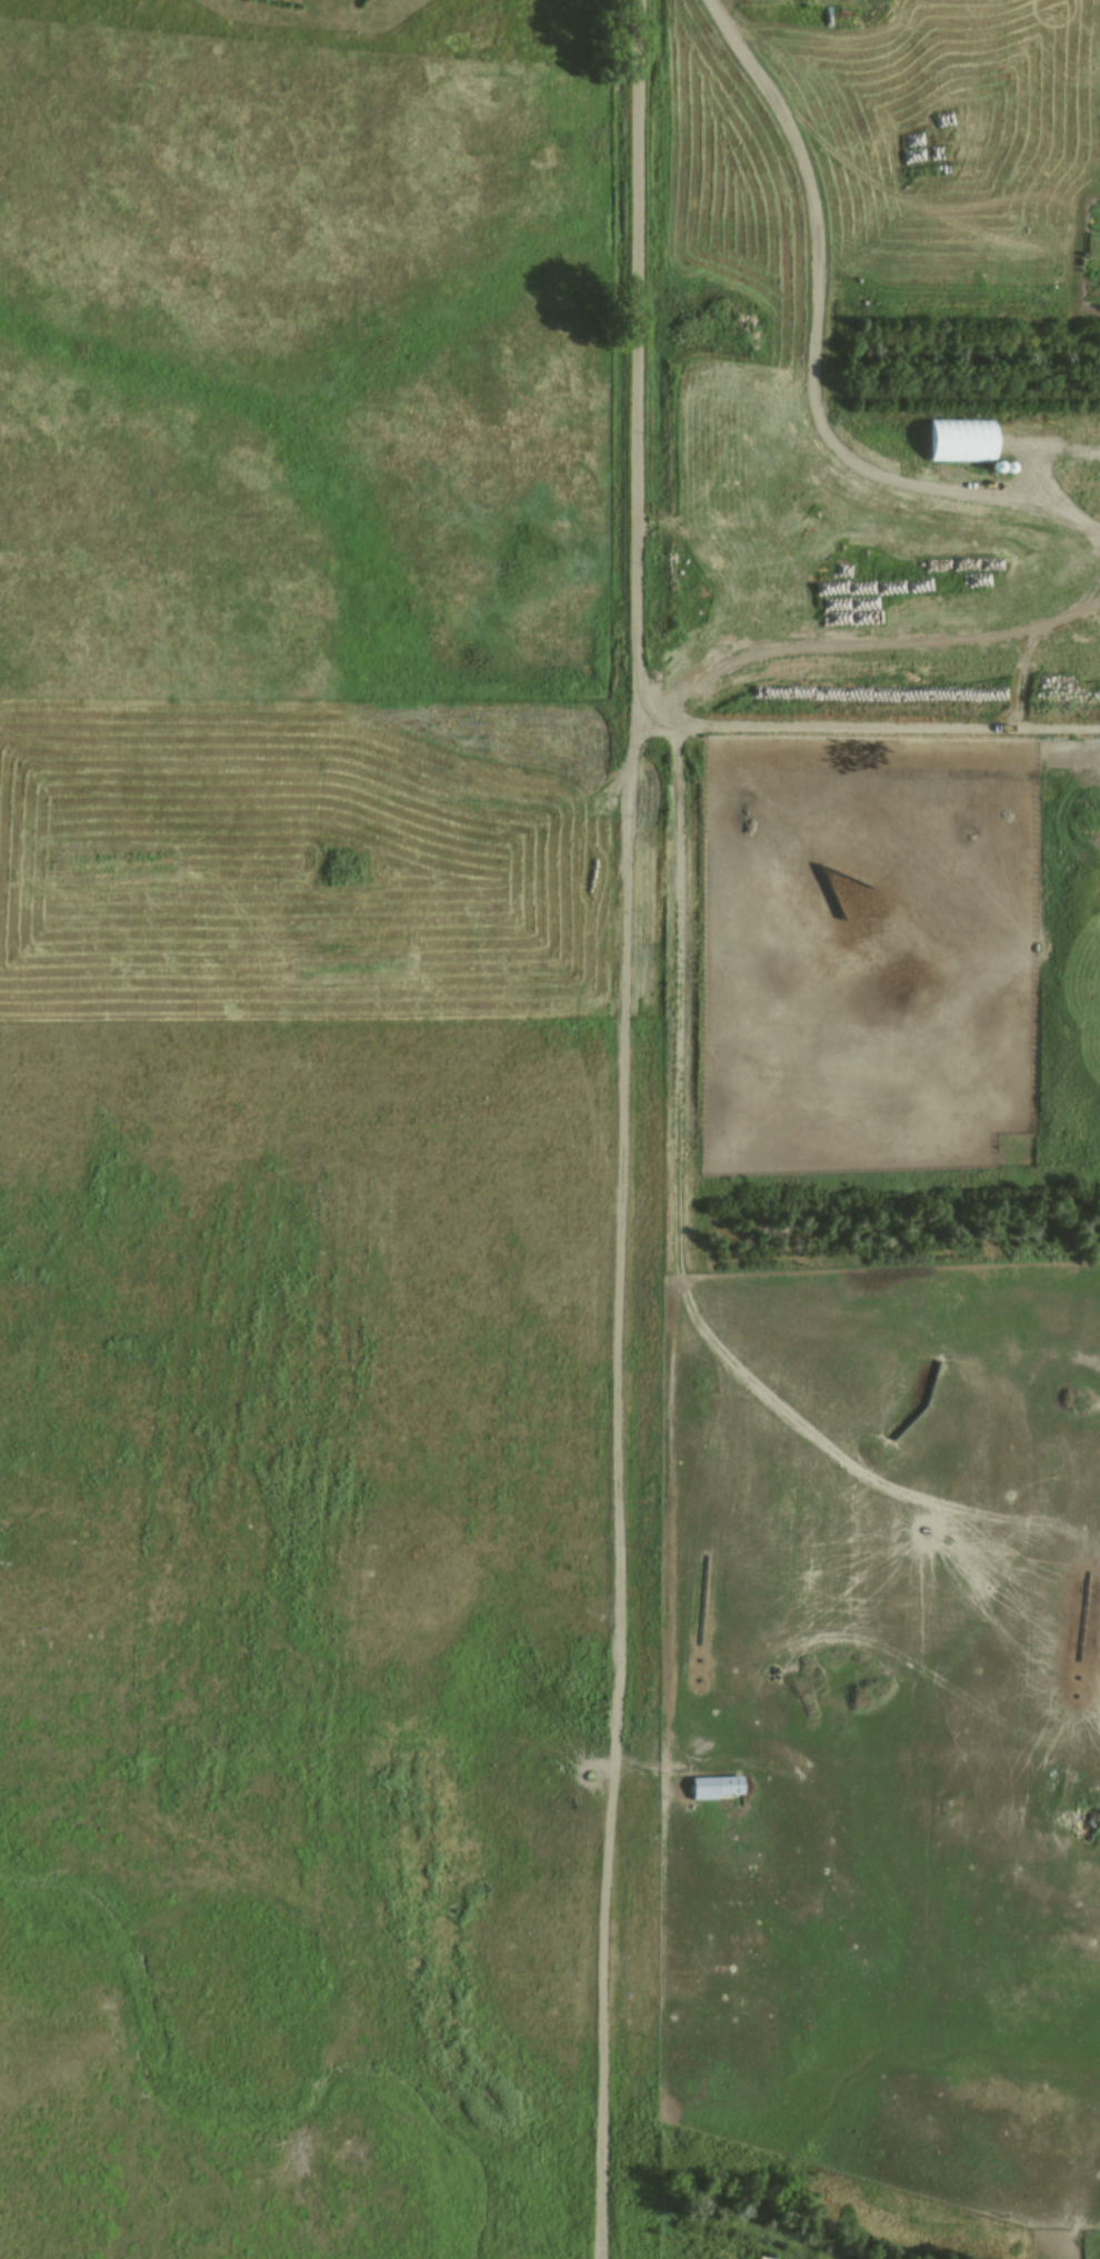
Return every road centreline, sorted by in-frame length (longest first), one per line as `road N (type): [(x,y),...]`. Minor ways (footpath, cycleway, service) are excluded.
road 1 (residential): [(602,2258),(639,0)]
road 2 (residential): [(1099,632),(634,619)]

